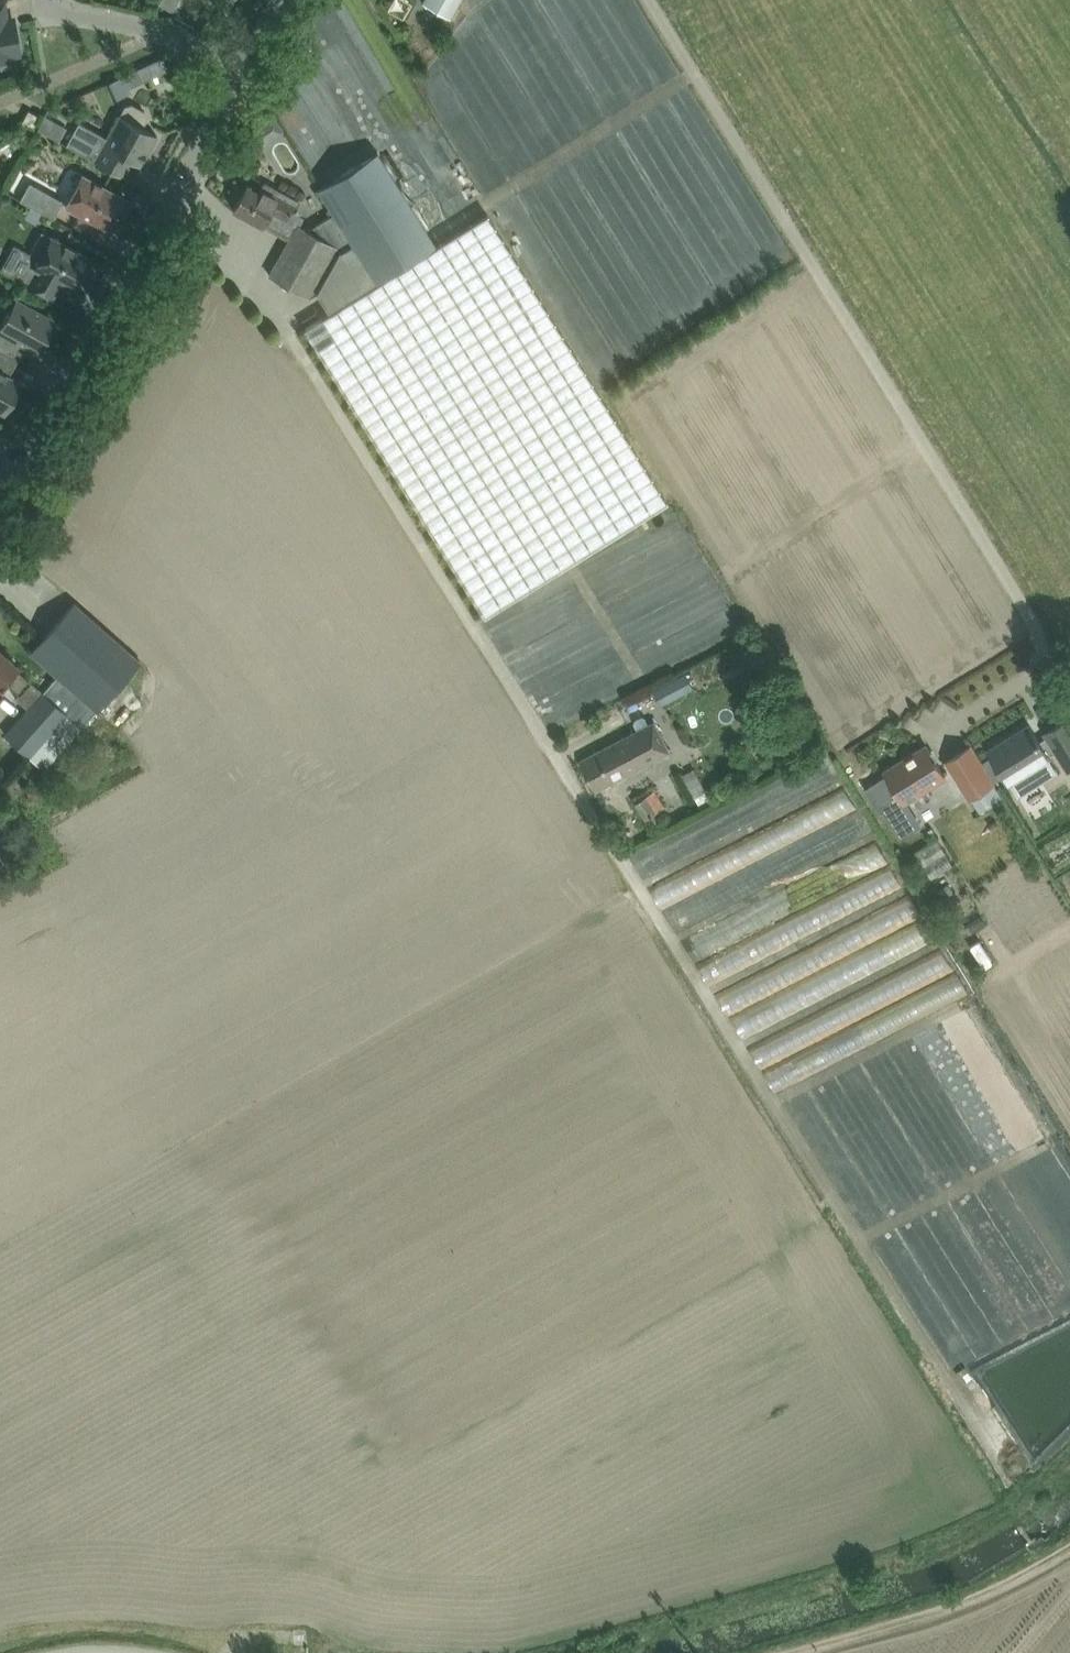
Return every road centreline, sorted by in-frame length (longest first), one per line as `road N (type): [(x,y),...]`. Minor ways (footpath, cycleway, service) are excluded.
road 1 (unclassified): [(650,0),(1047,648)]
road 2 (residential): [(27,462),(243,74)]
road 3 (residential): [(243,74),(147,30),(68,16),(45,0)]
road 4 (residential): [(943,731),(1027,683),(1047,648)]

